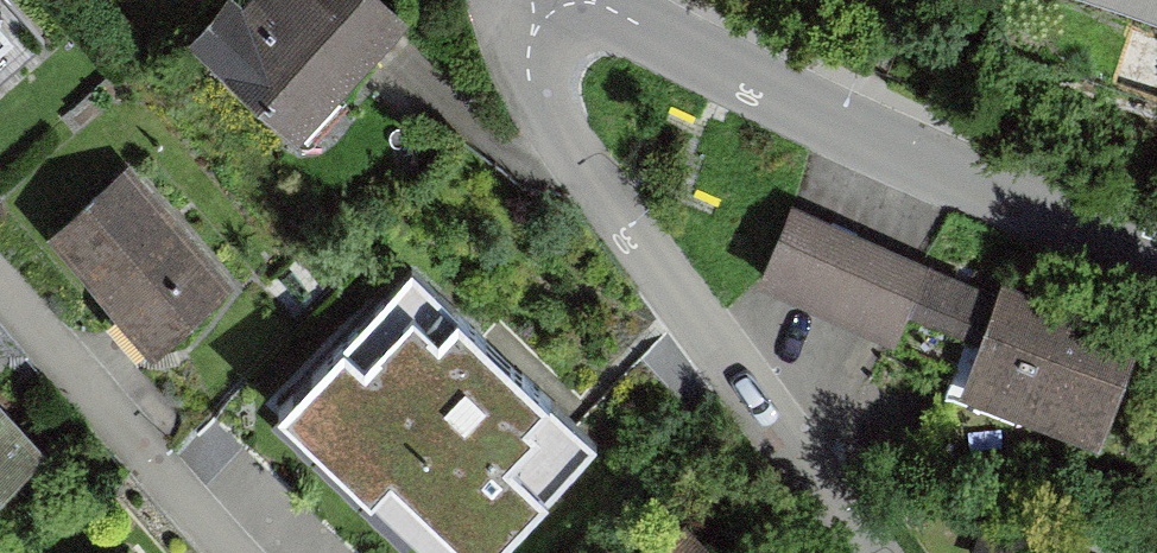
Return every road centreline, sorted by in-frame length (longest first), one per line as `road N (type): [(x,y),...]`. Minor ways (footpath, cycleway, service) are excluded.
road 1 (residential): [(548,0),(529,63),(536,97),(872,552)]
road 2 (residential): [(1156,243),(902,145),(595,0)]
road 3 (residential): [(233,552),(0,278)]

